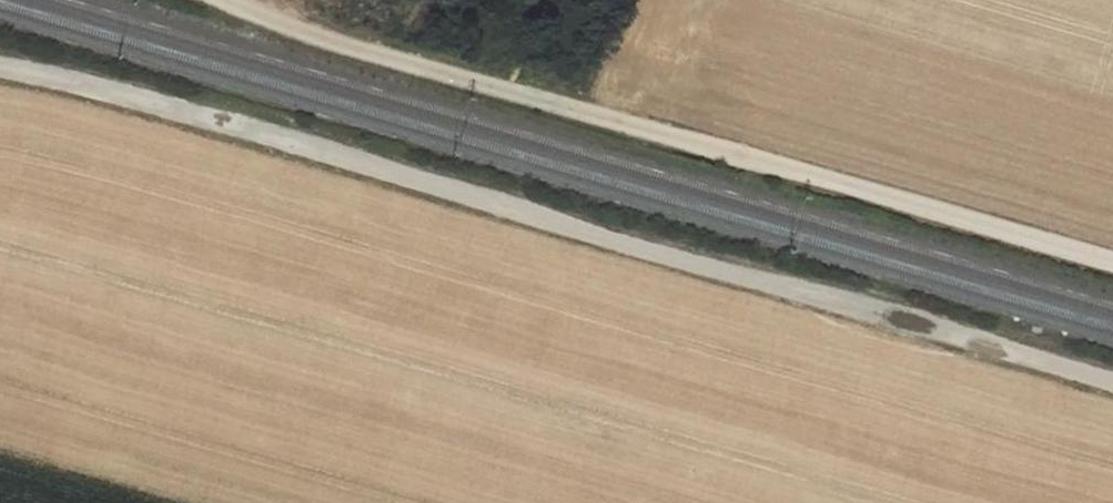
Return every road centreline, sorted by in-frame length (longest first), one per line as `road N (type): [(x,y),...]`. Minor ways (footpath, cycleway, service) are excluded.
road 1 (track): [(1112,396),(0,76)]
road 2 (track): [(246,0),(313,31),(488,87),(1112,266)]

